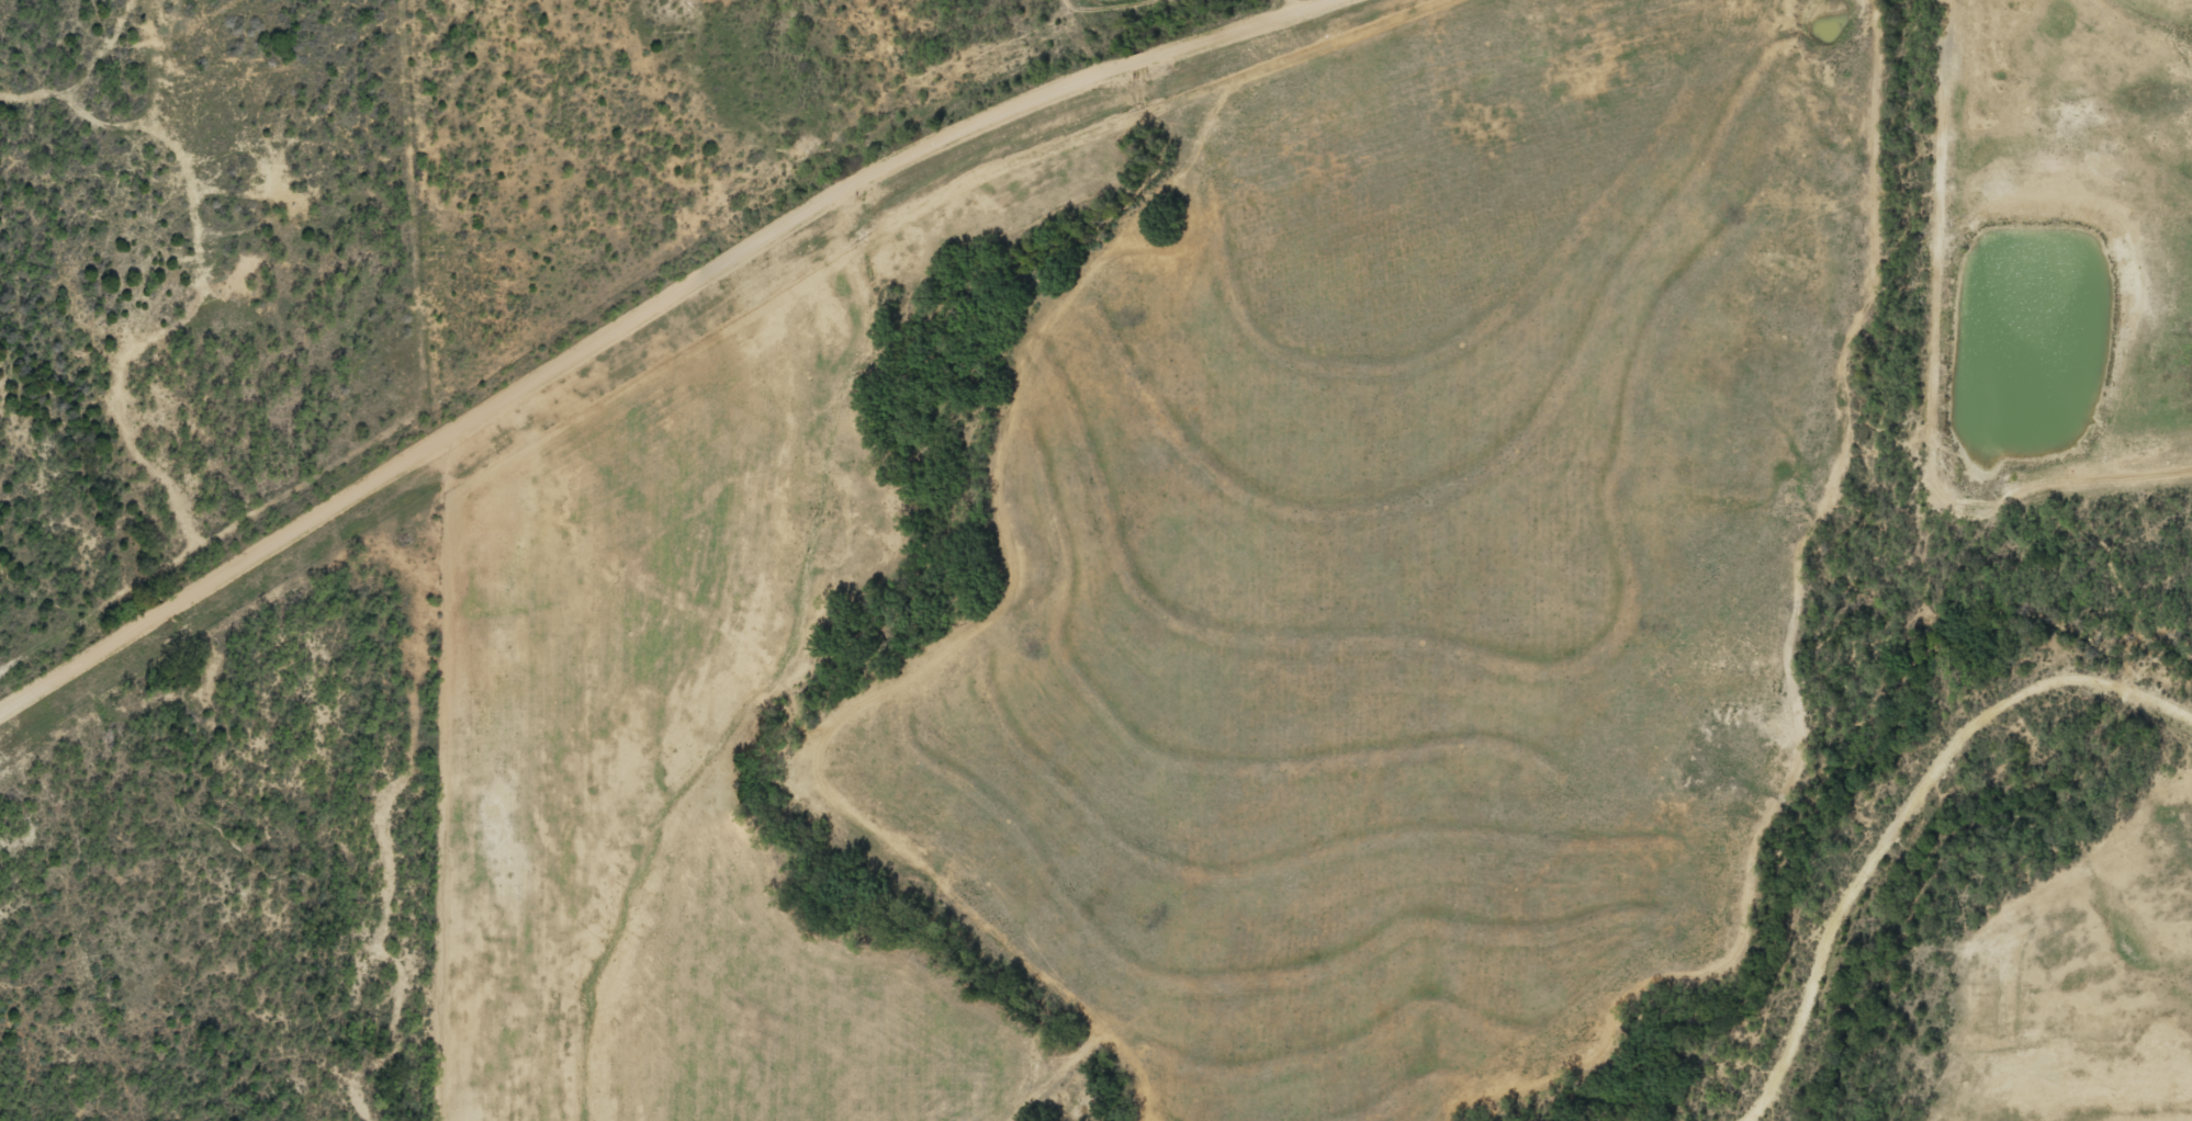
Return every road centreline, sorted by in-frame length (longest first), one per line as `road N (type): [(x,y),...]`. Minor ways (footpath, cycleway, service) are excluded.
road 1 (residential): [(0,728),(954,126),(1335,0)]
road 2 (residential): [(2191,749),(1999,774),(1966,803),(1918,935),(1793,1120)]

